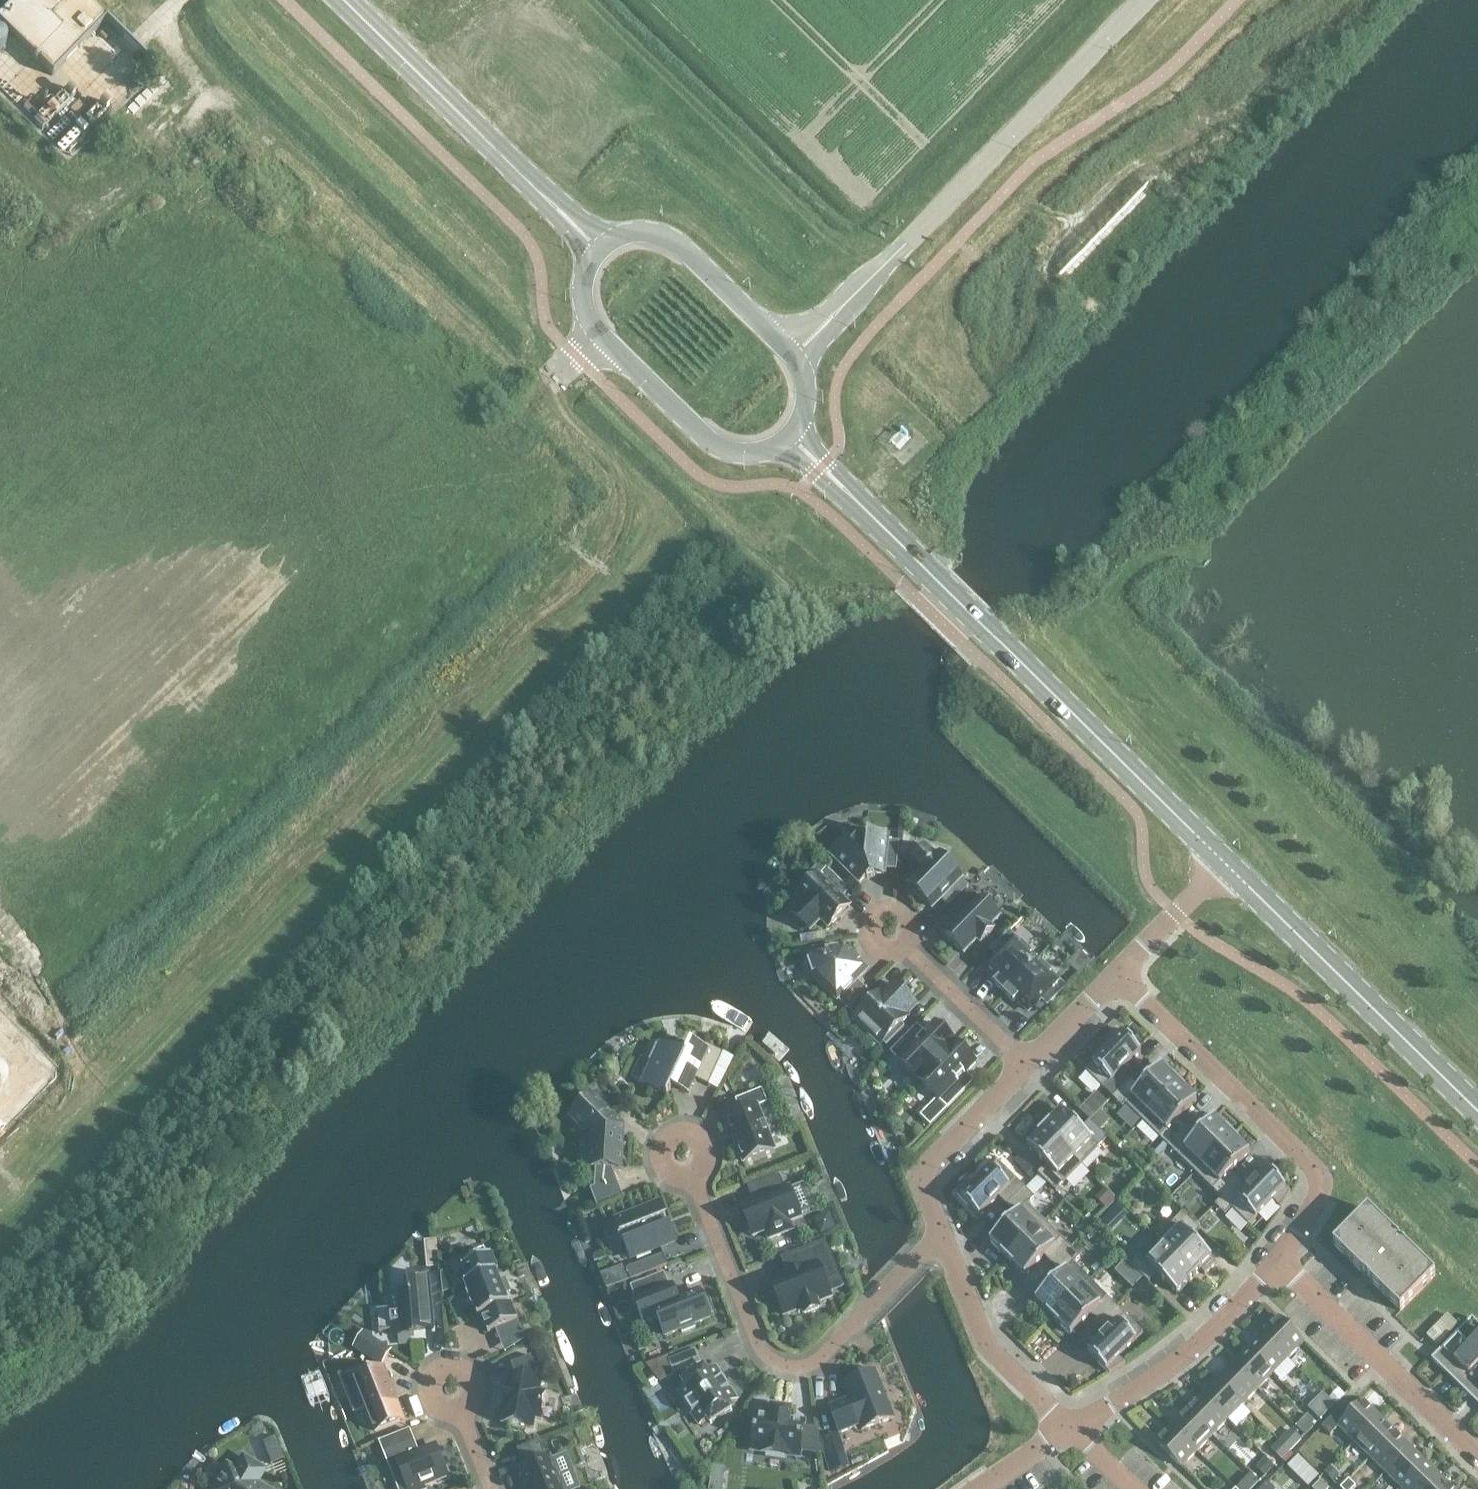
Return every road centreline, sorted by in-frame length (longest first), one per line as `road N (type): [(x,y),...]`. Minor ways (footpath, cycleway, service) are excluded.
road 1 (secondary): [(1223,863),(789,435)]
road 2 (unclassified): [(1143,0),(796,357)]
road 3 (residential): [(941,1238),(813,1360),(781,1364),(753,1339),(685,1155)]
road 4 (residential): [(1280,1261),(1315,1201),(1321,1181),(1312,1163),(1117,982)]
road 5 (secondary): [(339,0),(598,249)]
road 6 (secondary): [(1477,1114),(1223,863)]
road 7 (residential): [(1477,1453),(1280,1261)]
road 8 (residential): [(1073,1425),(1183,1355),(1280,1261)]
road 9 (secondary): [(796,357),(659,234),(627,233),(598,249)]
road 10 (secondary): [(598,335),(722,450),(756,452),(789,435)]
road 11 (residential): [(1073,1425),(982,1342),(941,1238)]
road 12 (residential): [(941,1238),(920,1174),(1030,1063)]
road 13 (residential): [(1030,1063),(887,924)]
road 14 (residential): [(1117,982),(1223,863)]

